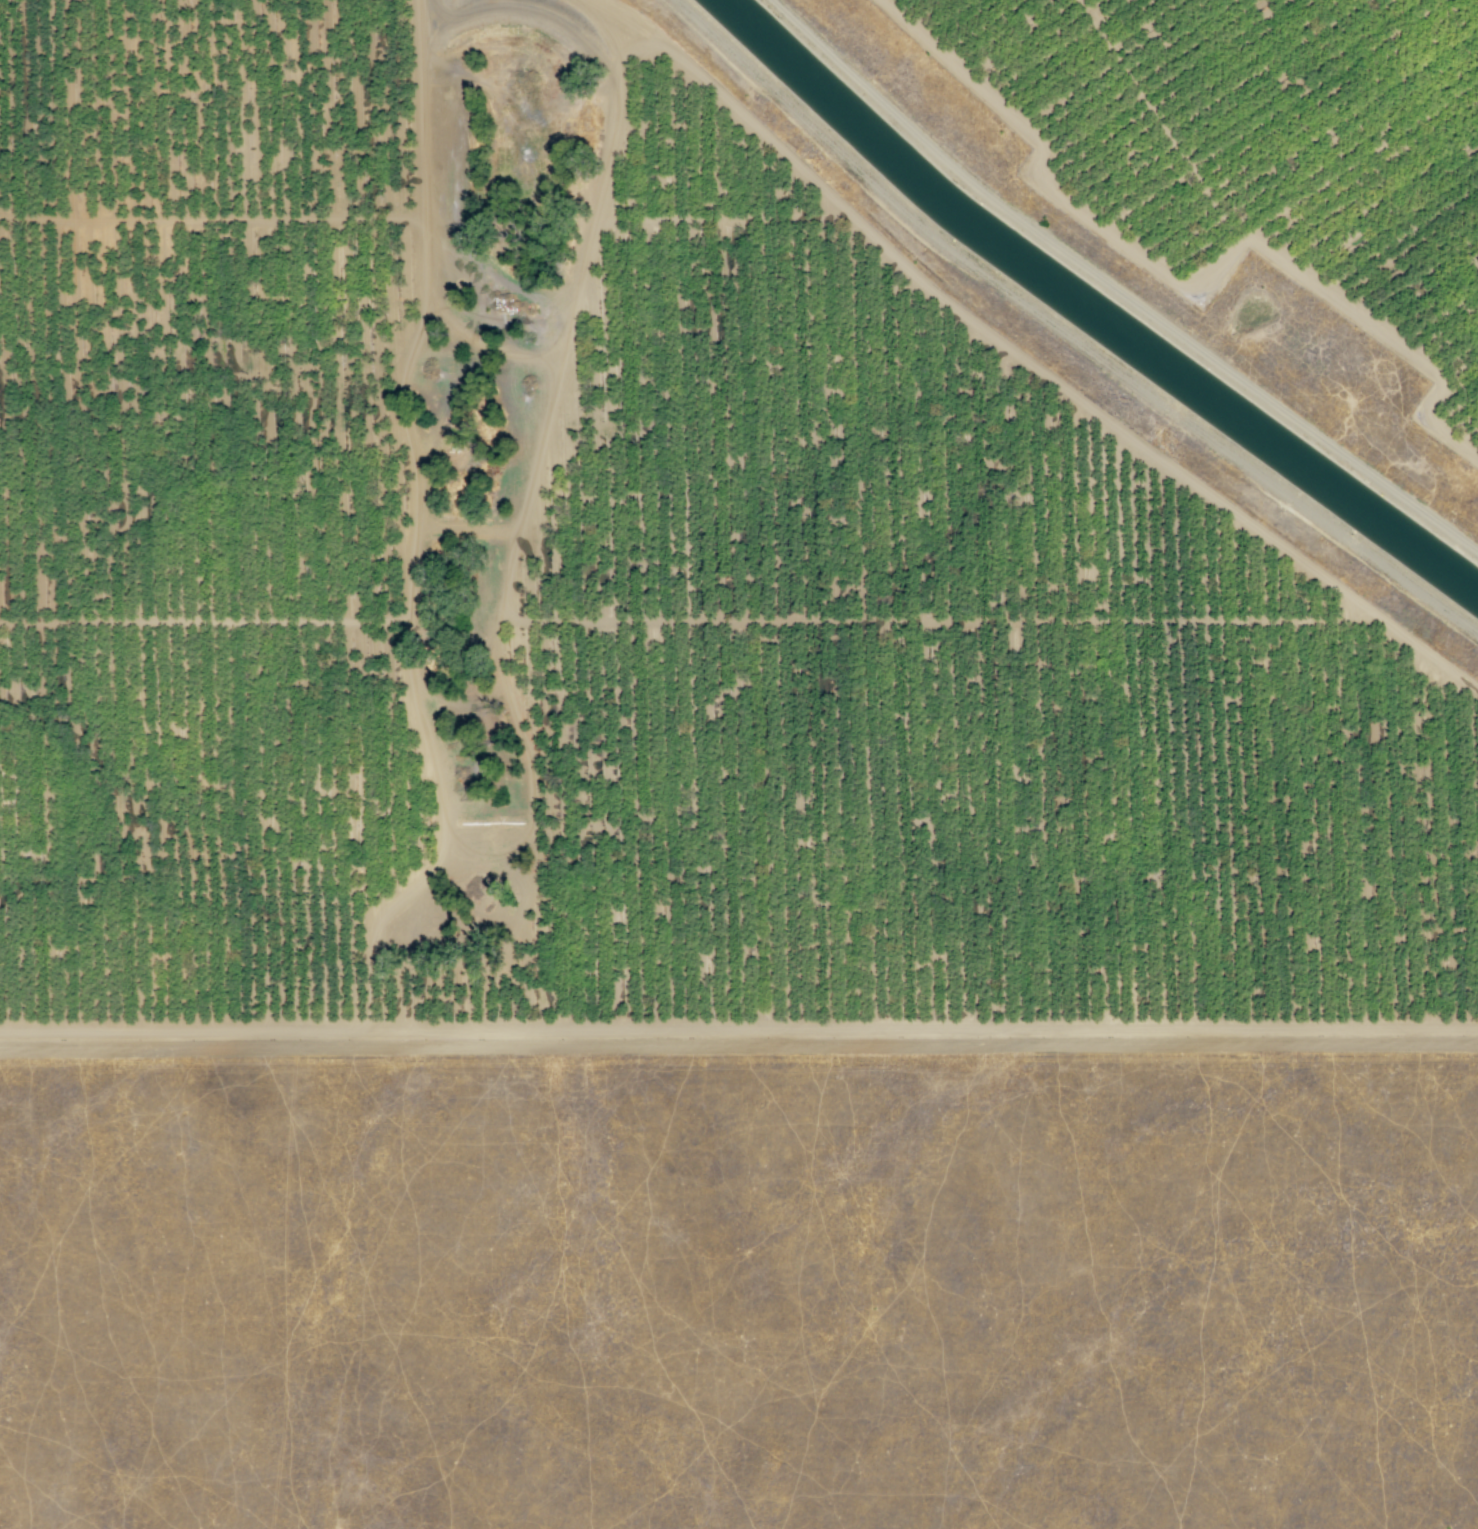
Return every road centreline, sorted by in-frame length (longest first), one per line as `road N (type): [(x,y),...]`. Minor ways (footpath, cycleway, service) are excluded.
road 1 (track): [(1477,1049),(0,1055)]
road 2 (track): [(0,1031),(1477,1028)]
road 3 (track): [(1477,693),(987,336),(683,65),(587,0)]
road 4 (track): [(418,0),(428,288),(401,387),(418,496),(413,658),(448,835),(444,858),(371,933),(407,1030)]
road 5 (track): [(448,835),(529,834),(526,750),(502,689),(494,634),(596,221),(617,95),(616,17)]
road 6 (track): [(1374,615),(497,621)]
road 7 (track): [(1477,461),(1428,416),(1439,379),(1254,241),(1198,278),(1174,282),(1076,213),(1052,188),(1036,139),(880,0)]
road 8 (track): [(0,219),(429,218)]
road 9 (track): [(0,624),(411,621)]
road 10 (track): [(850,215),(596,221)]
road 11 (track): [(560,366),(488,346),(427,297)]

